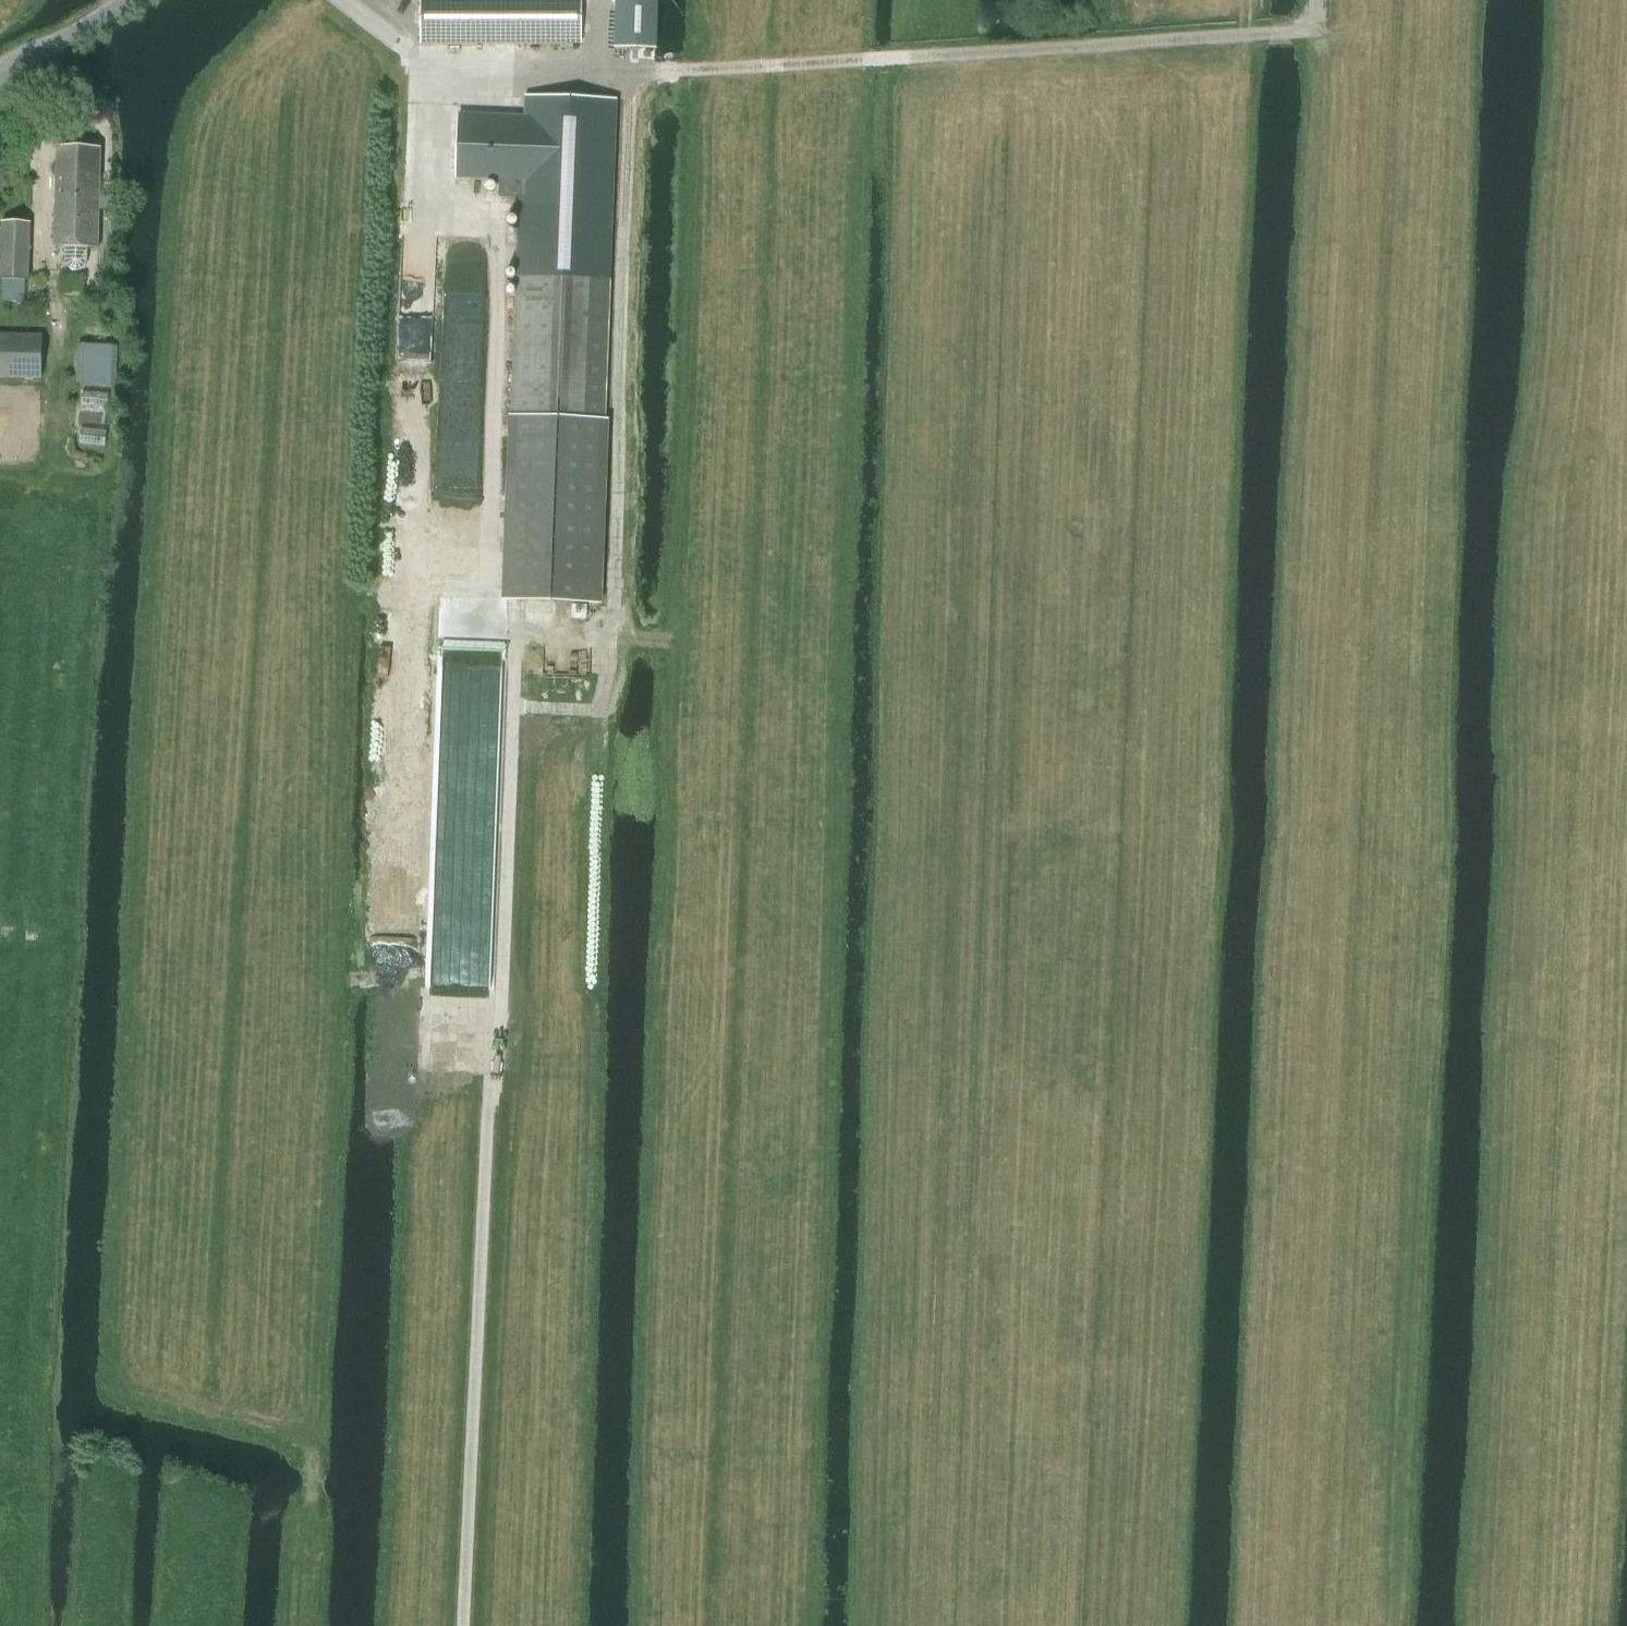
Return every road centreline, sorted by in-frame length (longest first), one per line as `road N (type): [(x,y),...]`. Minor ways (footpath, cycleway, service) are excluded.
road 1 (track): [(461,1625),(488,1140),(508,435),(505,74)]
road 2 (track): [(1318,0),(1317,17),(1305,28),(881,58),(596,60)]
road 3 (tertiary): [(0,82),(130,0)]

